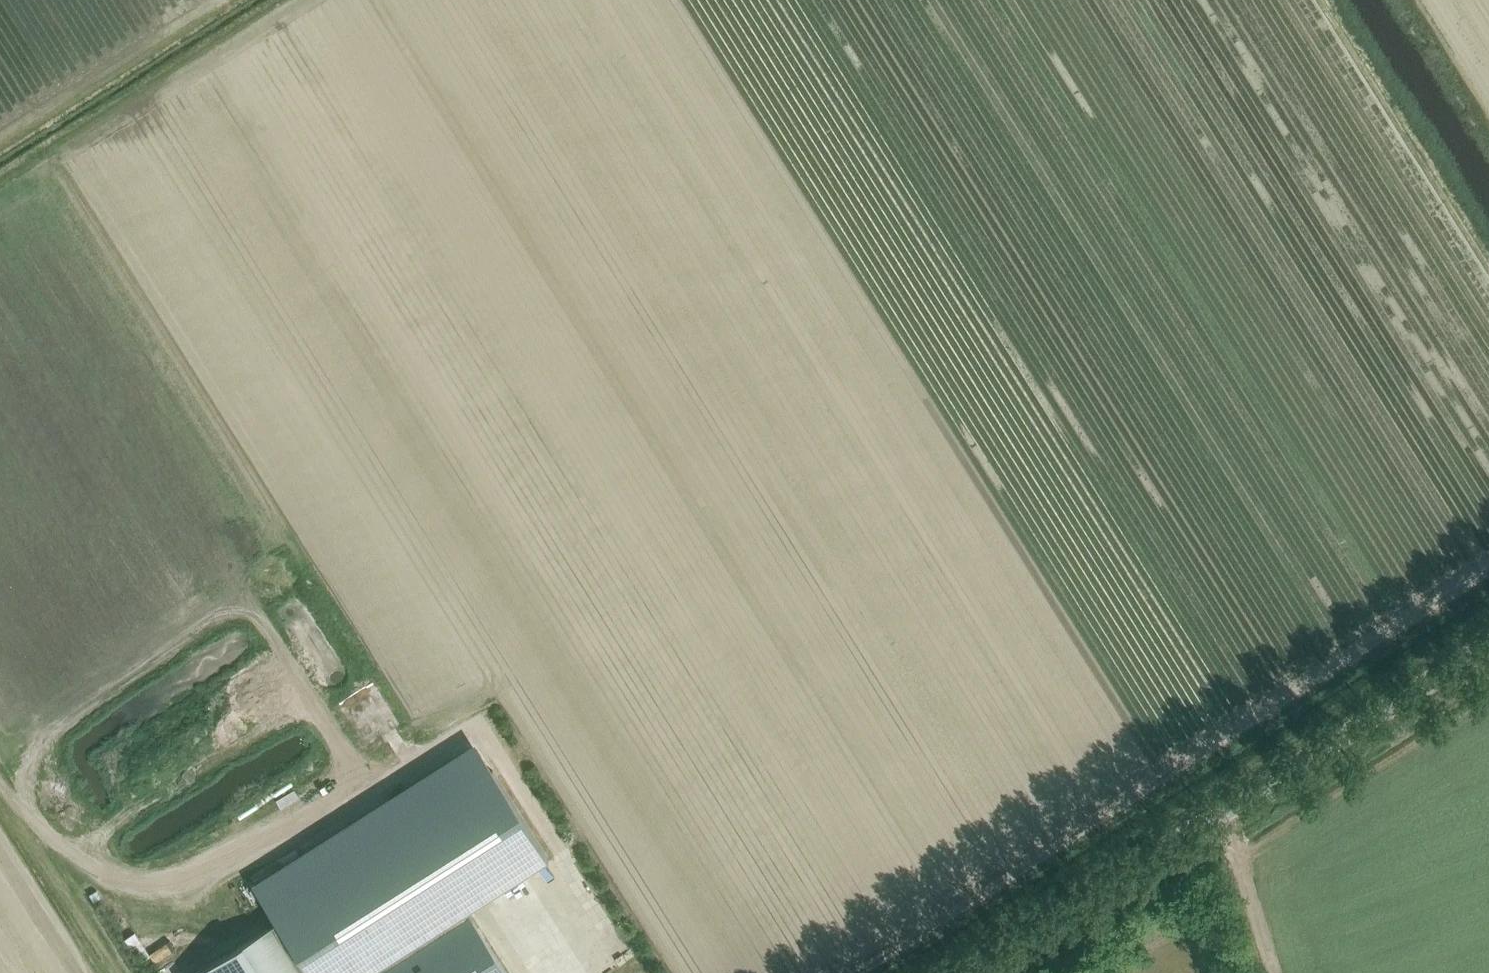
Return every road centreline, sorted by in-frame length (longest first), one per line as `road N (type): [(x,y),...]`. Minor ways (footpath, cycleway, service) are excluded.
road 1 (unclassified): [(969,972),(1488,644)]

